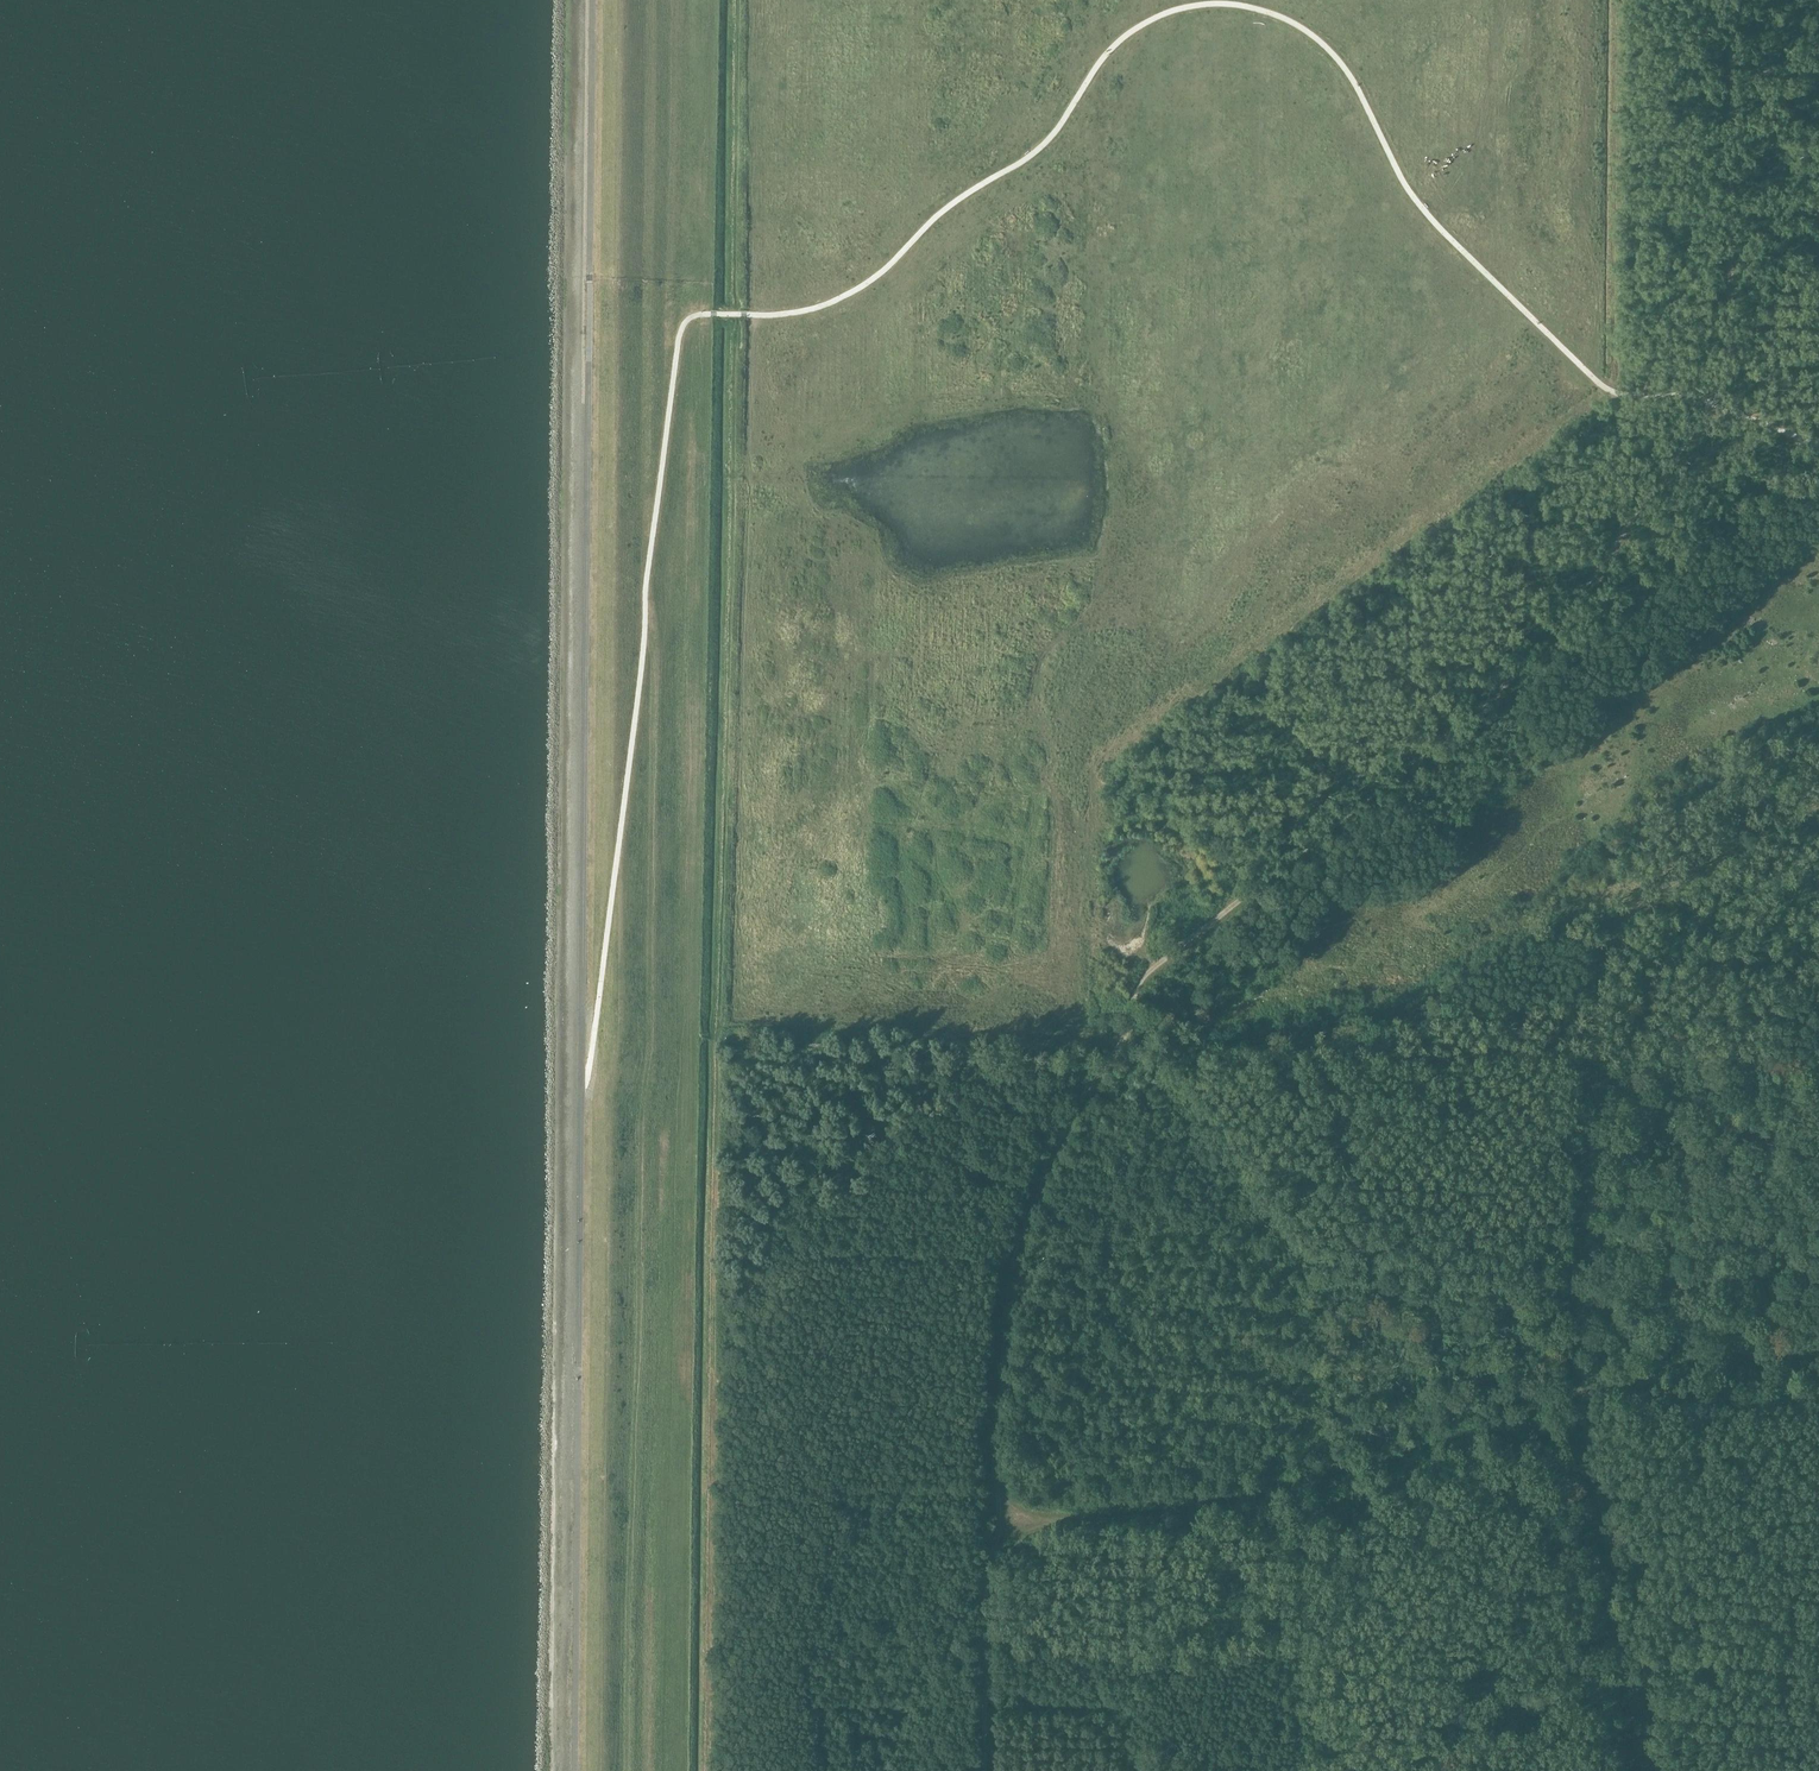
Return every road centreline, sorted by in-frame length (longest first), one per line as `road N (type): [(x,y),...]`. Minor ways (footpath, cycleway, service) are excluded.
road 1 (track): [(1733,0),(1729,332),(1704,411),(1613,548),(1517,670),(1141,980),(1123,1040),(1077,1103),(1025,1220),(1008,1275),(996,1418),(983,1770)]
road 2 (unclassified): [(574,1770),(593,0)]
road 3 (track): [(1637,1770),(1575,1321),(1598,970),(1611,938),(1661,891),(1818,806)]
road 4 (track): [(1818,1357),(1670,1365),(1297,1479),(994,1530)]
road 5 (track): [(709,1770),(716,1028)]
road 6 (track): [(716,1028),(737,314)]

